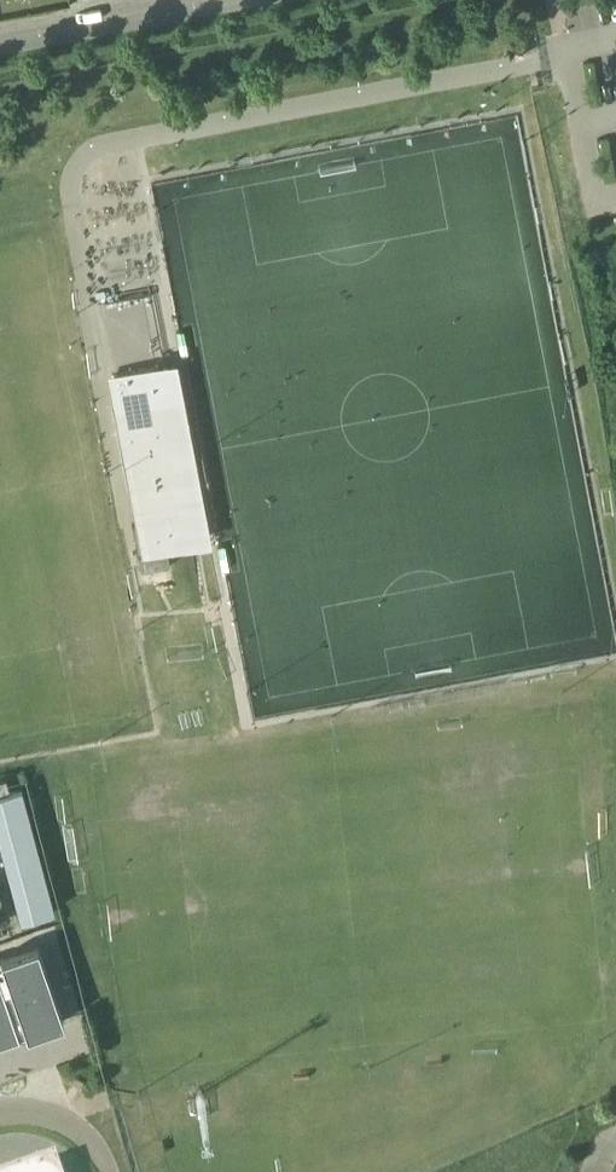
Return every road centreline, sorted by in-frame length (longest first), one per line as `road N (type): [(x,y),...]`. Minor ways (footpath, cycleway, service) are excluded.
road 1 (residential): [(0,40),(211,0)]
road 2 (unclassified): [(112,1171),(104,1143),(68,1121),(38,1109),(0,1111)]

